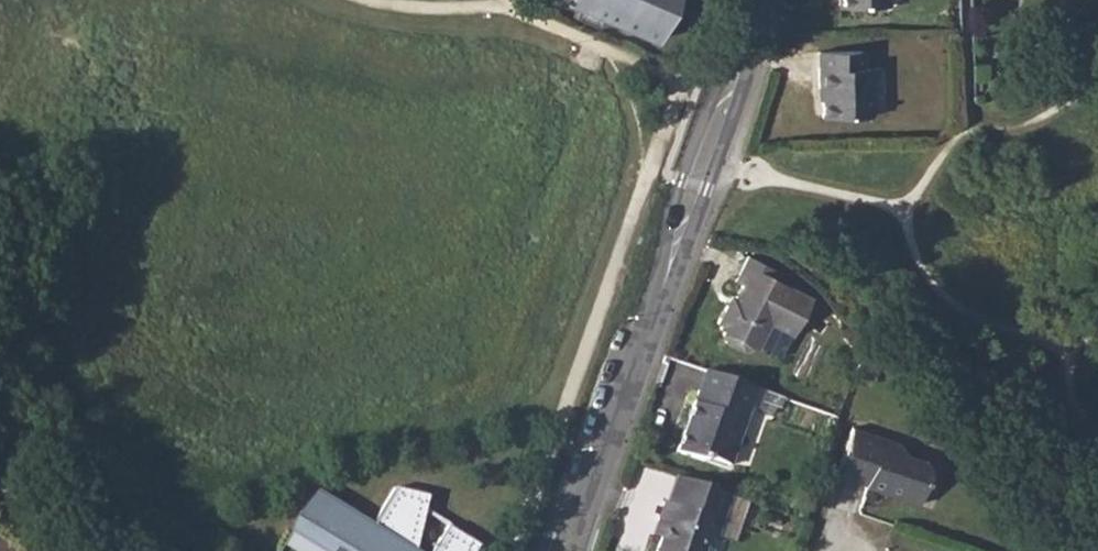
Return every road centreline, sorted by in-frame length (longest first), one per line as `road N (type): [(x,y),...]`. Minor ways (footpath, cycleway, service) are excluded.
road 1 (tertiary): [(570,550),(748,40),(754,0)]

